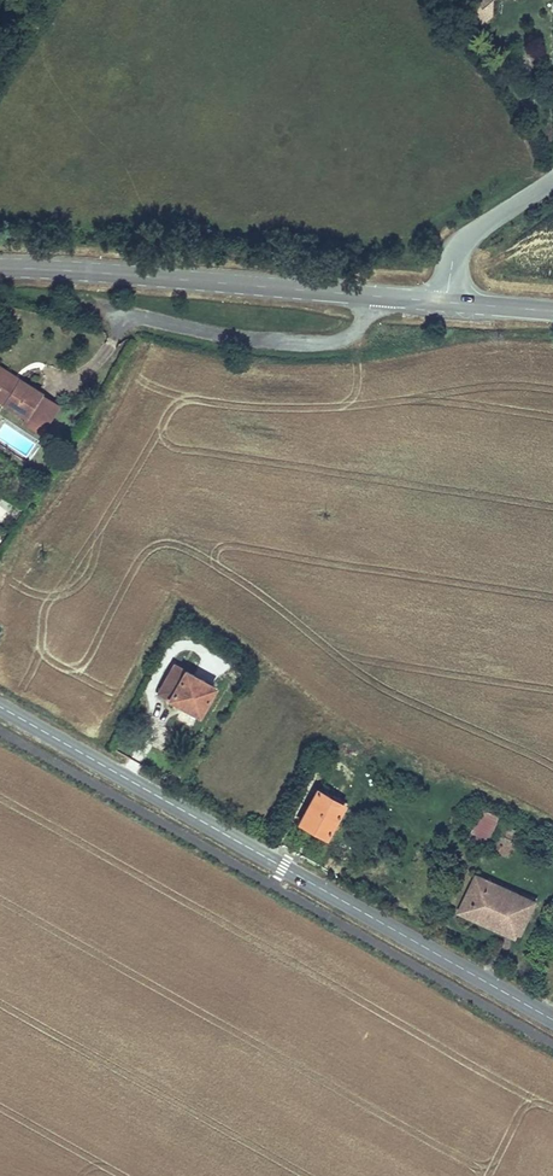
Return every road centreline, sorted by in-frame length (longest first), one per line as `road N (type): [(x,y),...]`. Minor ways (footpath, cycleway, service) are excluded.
road 1 (tertiary): [(552,1020),(0,707)]
road 2 (tertiary): [(447,302),(0,268)]
road 3 (unclassified): [(552,180),(465,240),(453,257),(447,302)]

